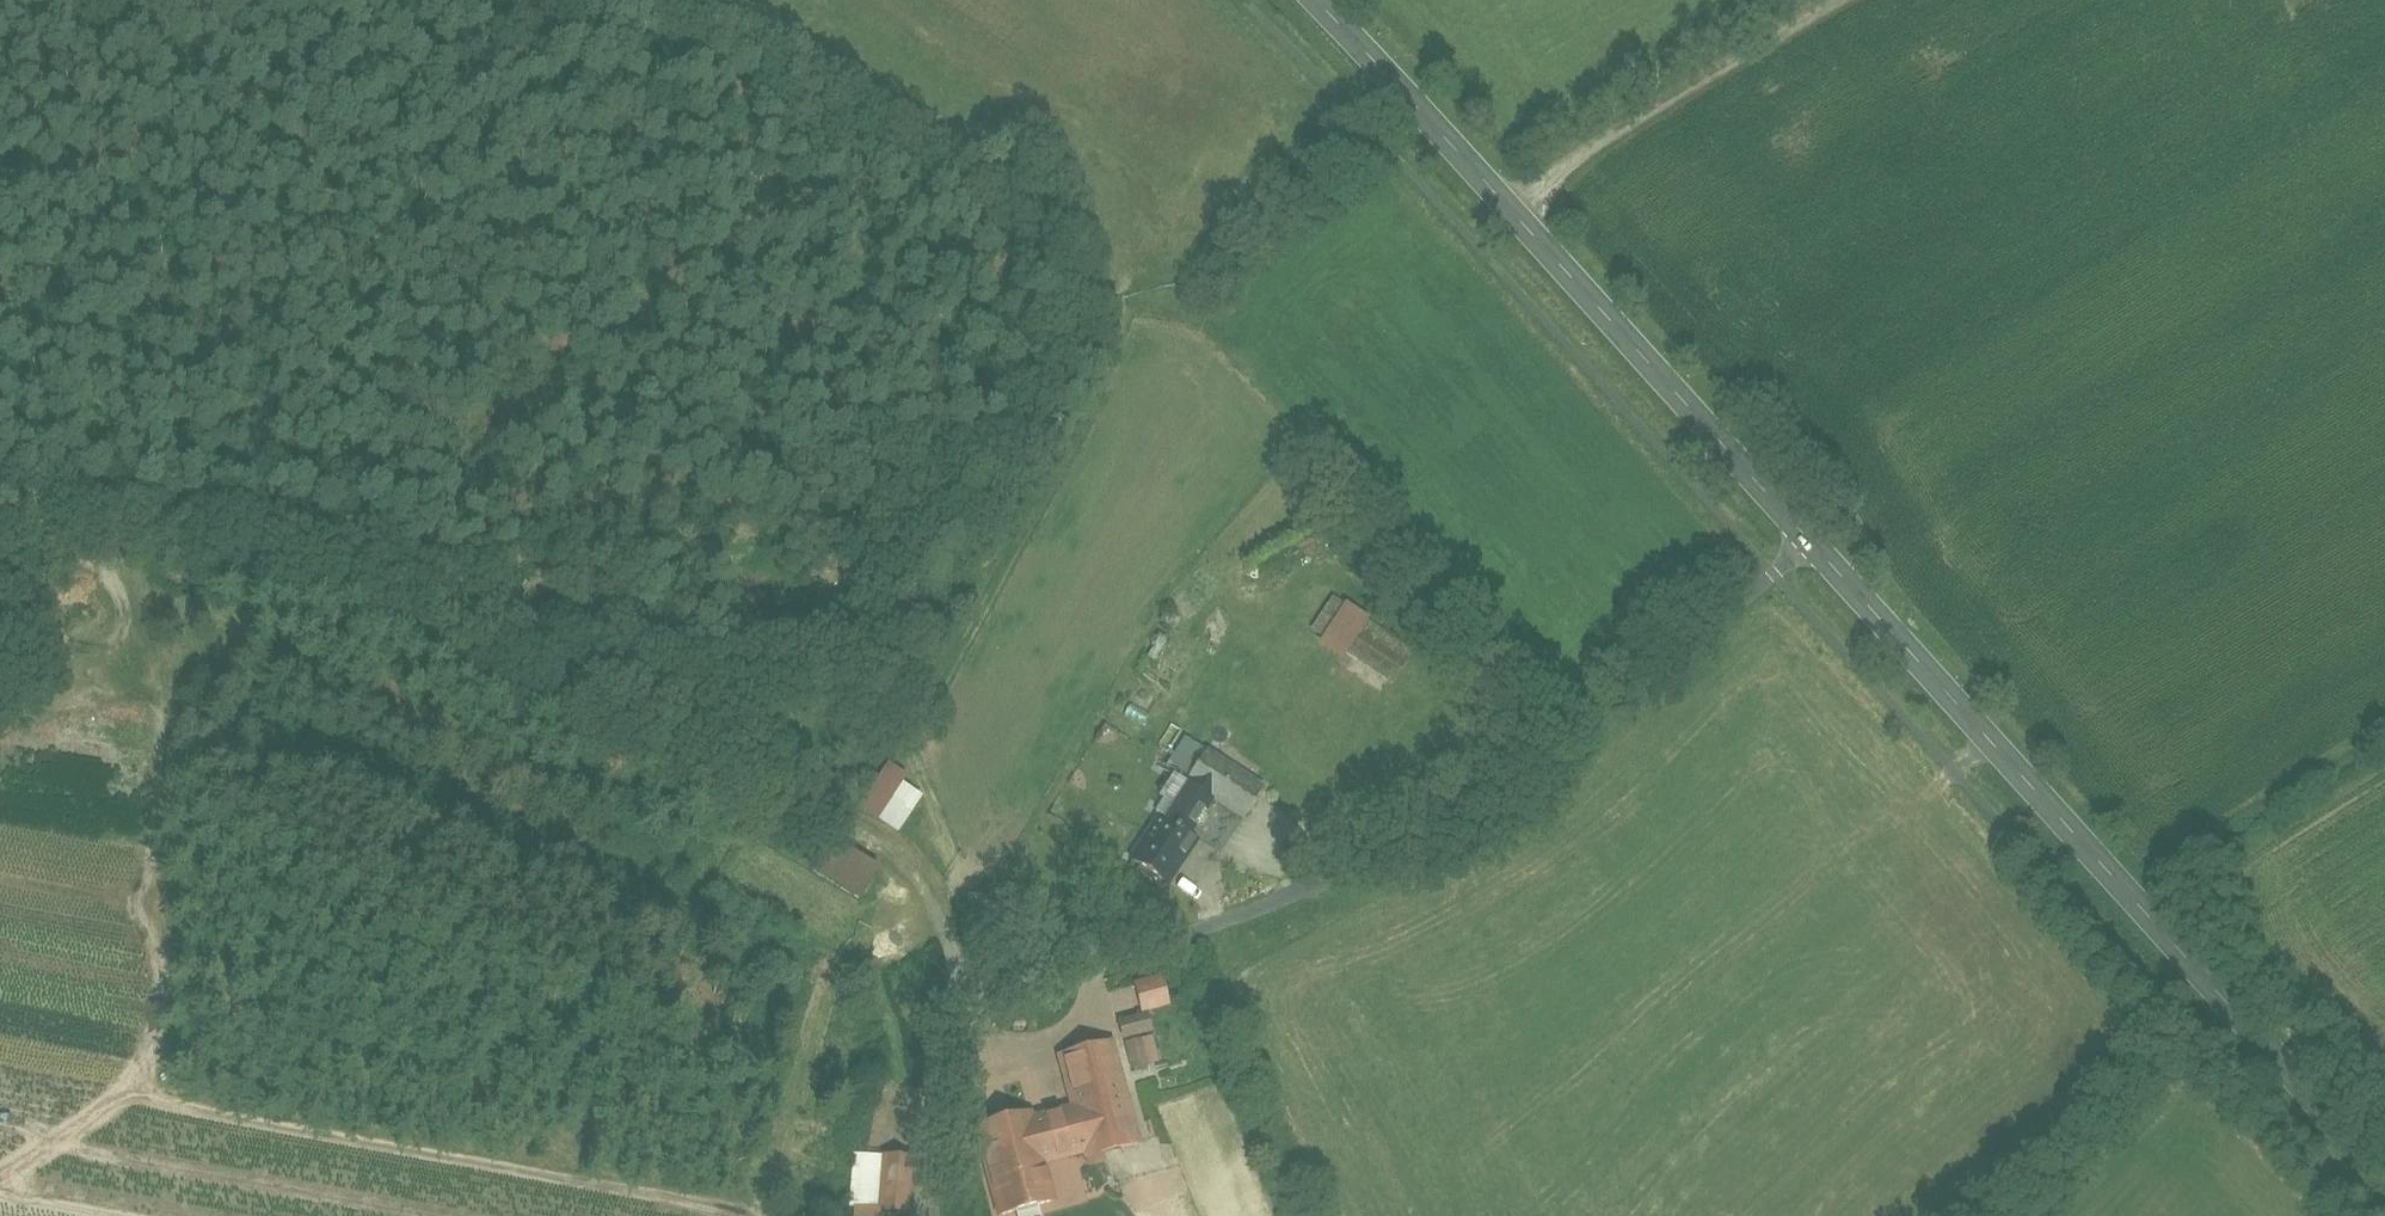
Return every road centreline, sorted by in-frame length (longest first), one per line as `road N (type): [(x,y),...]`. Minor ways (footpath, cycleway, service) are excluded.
road 1 (residential): [(1806,534),(1712,635),(1484,824),(1394,870),(1178,938),(965,992)]
road 2 (tertiary): [(1806,534),(2384,1168)]
road 3 (tertiary): [(1318,0),(1806,534)]

